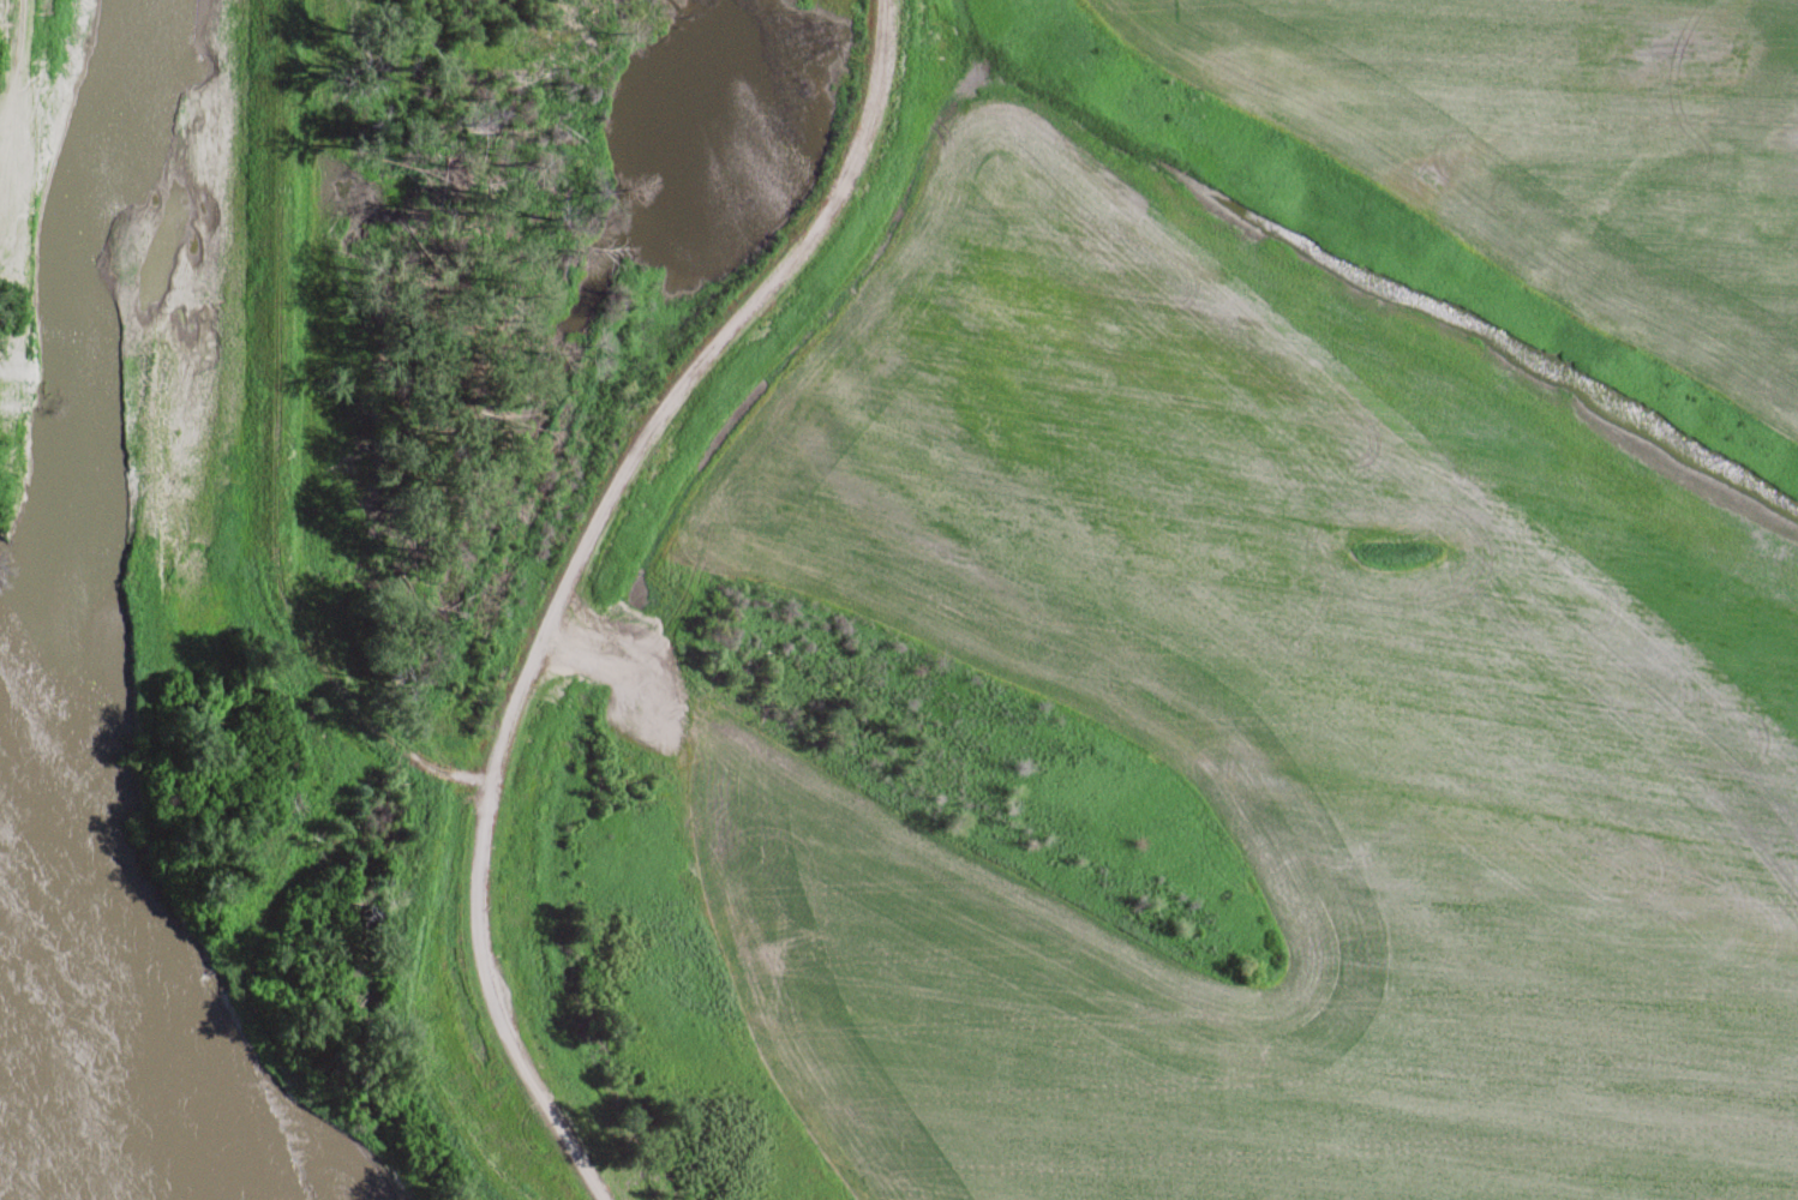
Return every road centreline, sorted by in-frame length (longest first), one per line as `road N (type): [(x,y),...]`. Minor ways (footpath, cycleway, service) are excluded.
road 1 (residential): [(887,0),(877,104),(834,208),(684,384),(603,510),(523,686),(479,832),(477,948),(489,994),(528,1085),(599,1199)]

